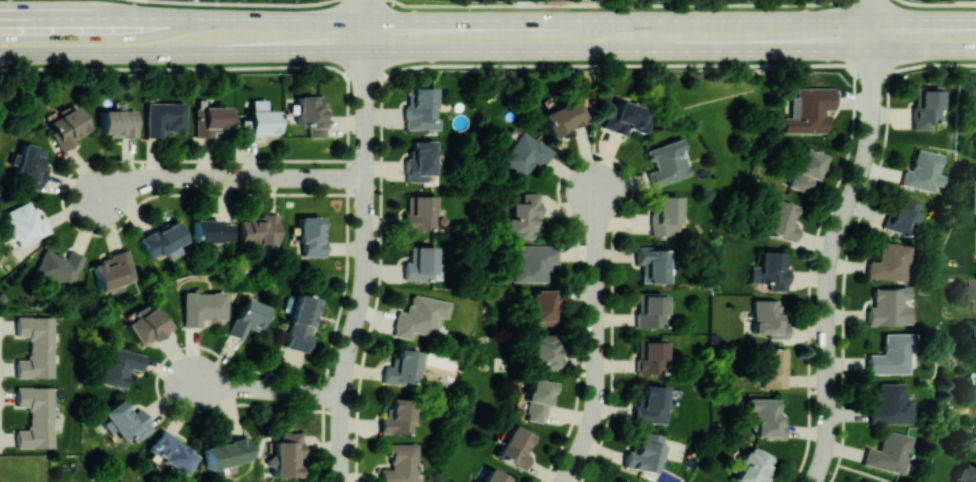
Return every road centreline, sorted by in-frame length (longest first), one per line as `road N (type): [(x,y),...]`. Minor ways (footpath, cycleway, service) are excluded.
road 1 (secondary): [(0,53),(975,50)]
road 2 (secondary): [(975,18),(0,17)]
road 3 (residential): [(342,481),(343,396),(366,259),(366,19)]
road 4 (residential): [(816,481),(829,441),(830,274),(869,154),(873,50)]
road 5 (residential): [(563,481),(596,395),(596,189)]
road 6 (residential): [(366,178),(152,177),(97,203)]
road 7 (residential): [(343,396),(191,381)]

